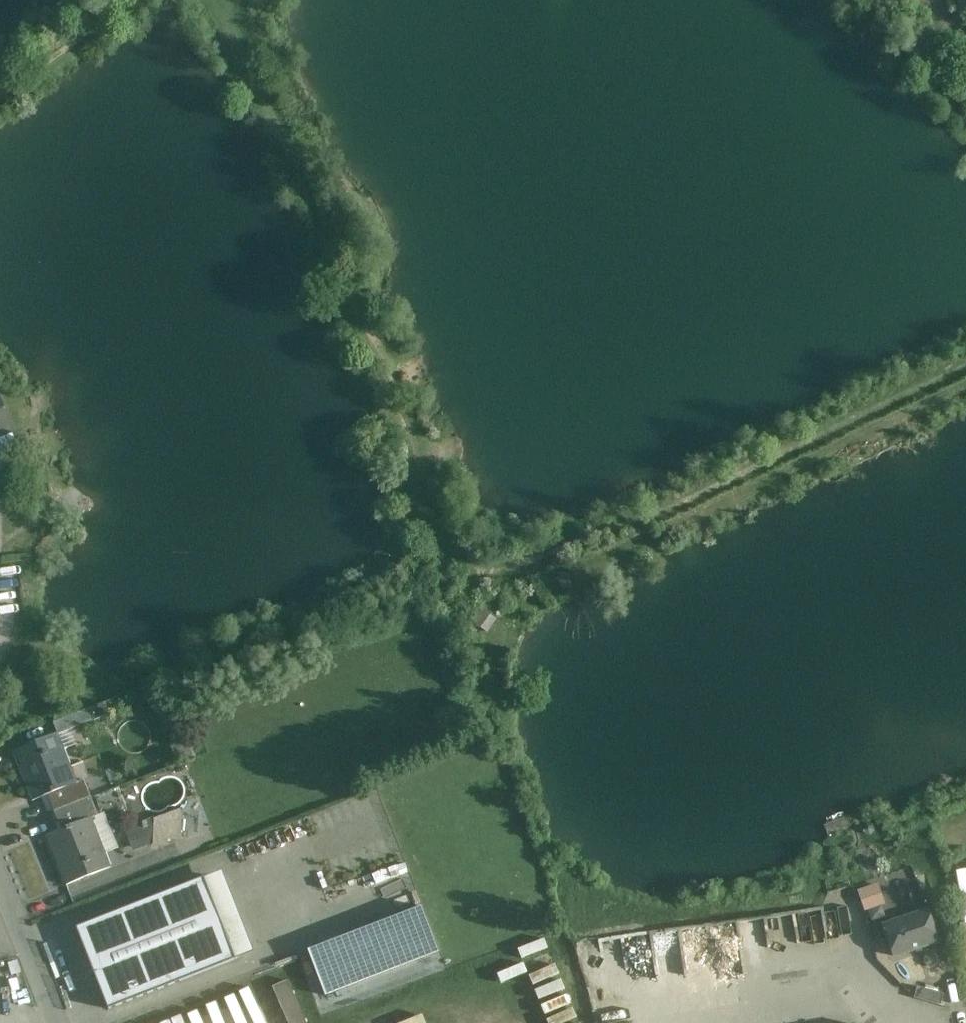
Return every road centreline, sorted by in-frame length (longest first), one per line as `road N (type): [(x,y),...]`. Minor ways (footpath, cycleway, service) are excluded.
road 1 (residential): [(0,870),(61,1022)]

